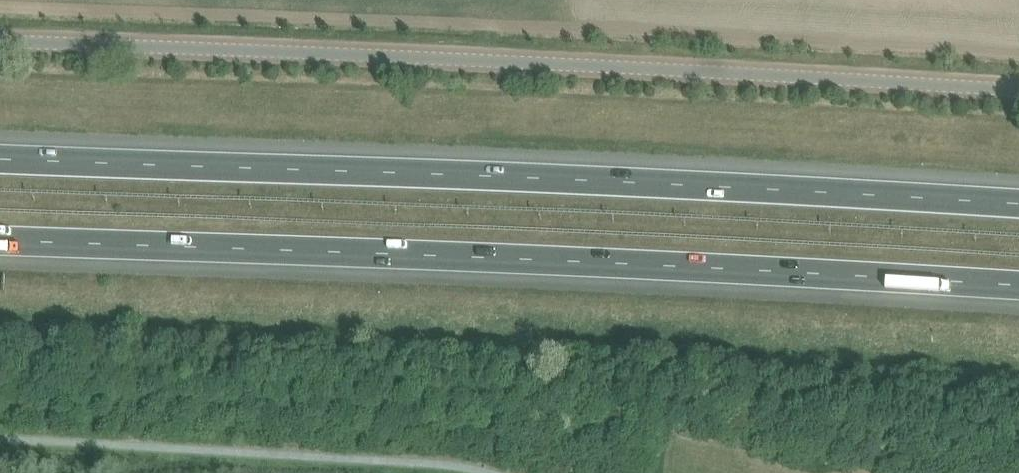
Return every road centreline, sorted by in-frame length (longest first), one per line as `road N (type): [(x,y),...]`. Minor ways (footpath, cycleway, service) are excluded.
road 1 (motorway): [(0,242),(499,258),(1018,292)]
road 2 (motorway): [(1018,199),(500,166),(0,149)]
road 3 (secondary): [(1018,91),(0,42)]

